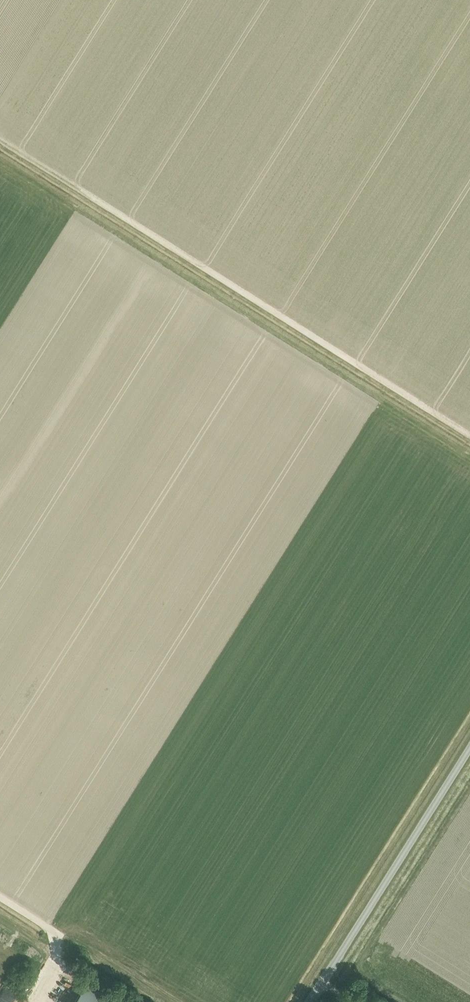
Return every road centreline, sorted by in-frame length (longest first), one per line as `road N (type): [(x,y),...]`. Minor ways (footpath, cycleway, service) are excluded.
road 1 (track): [(0,142),(469,436)]
road 2 (unclassified): [(316,1001),(469,760)]

